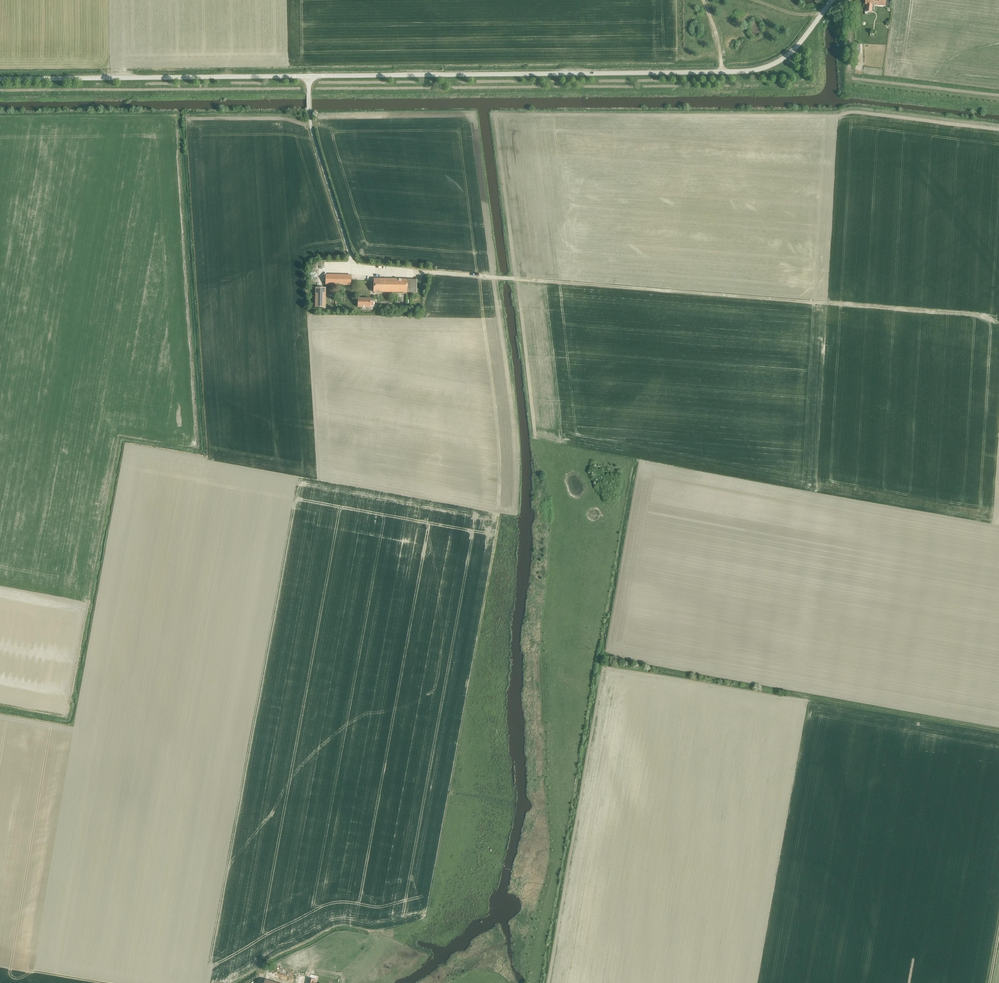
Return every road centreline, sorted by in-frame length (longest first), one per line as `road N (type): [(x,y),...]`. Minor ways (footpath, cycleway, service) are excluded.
road 1 (unclassified): [(0,80),(752,71),(789,54),(833,0)]

